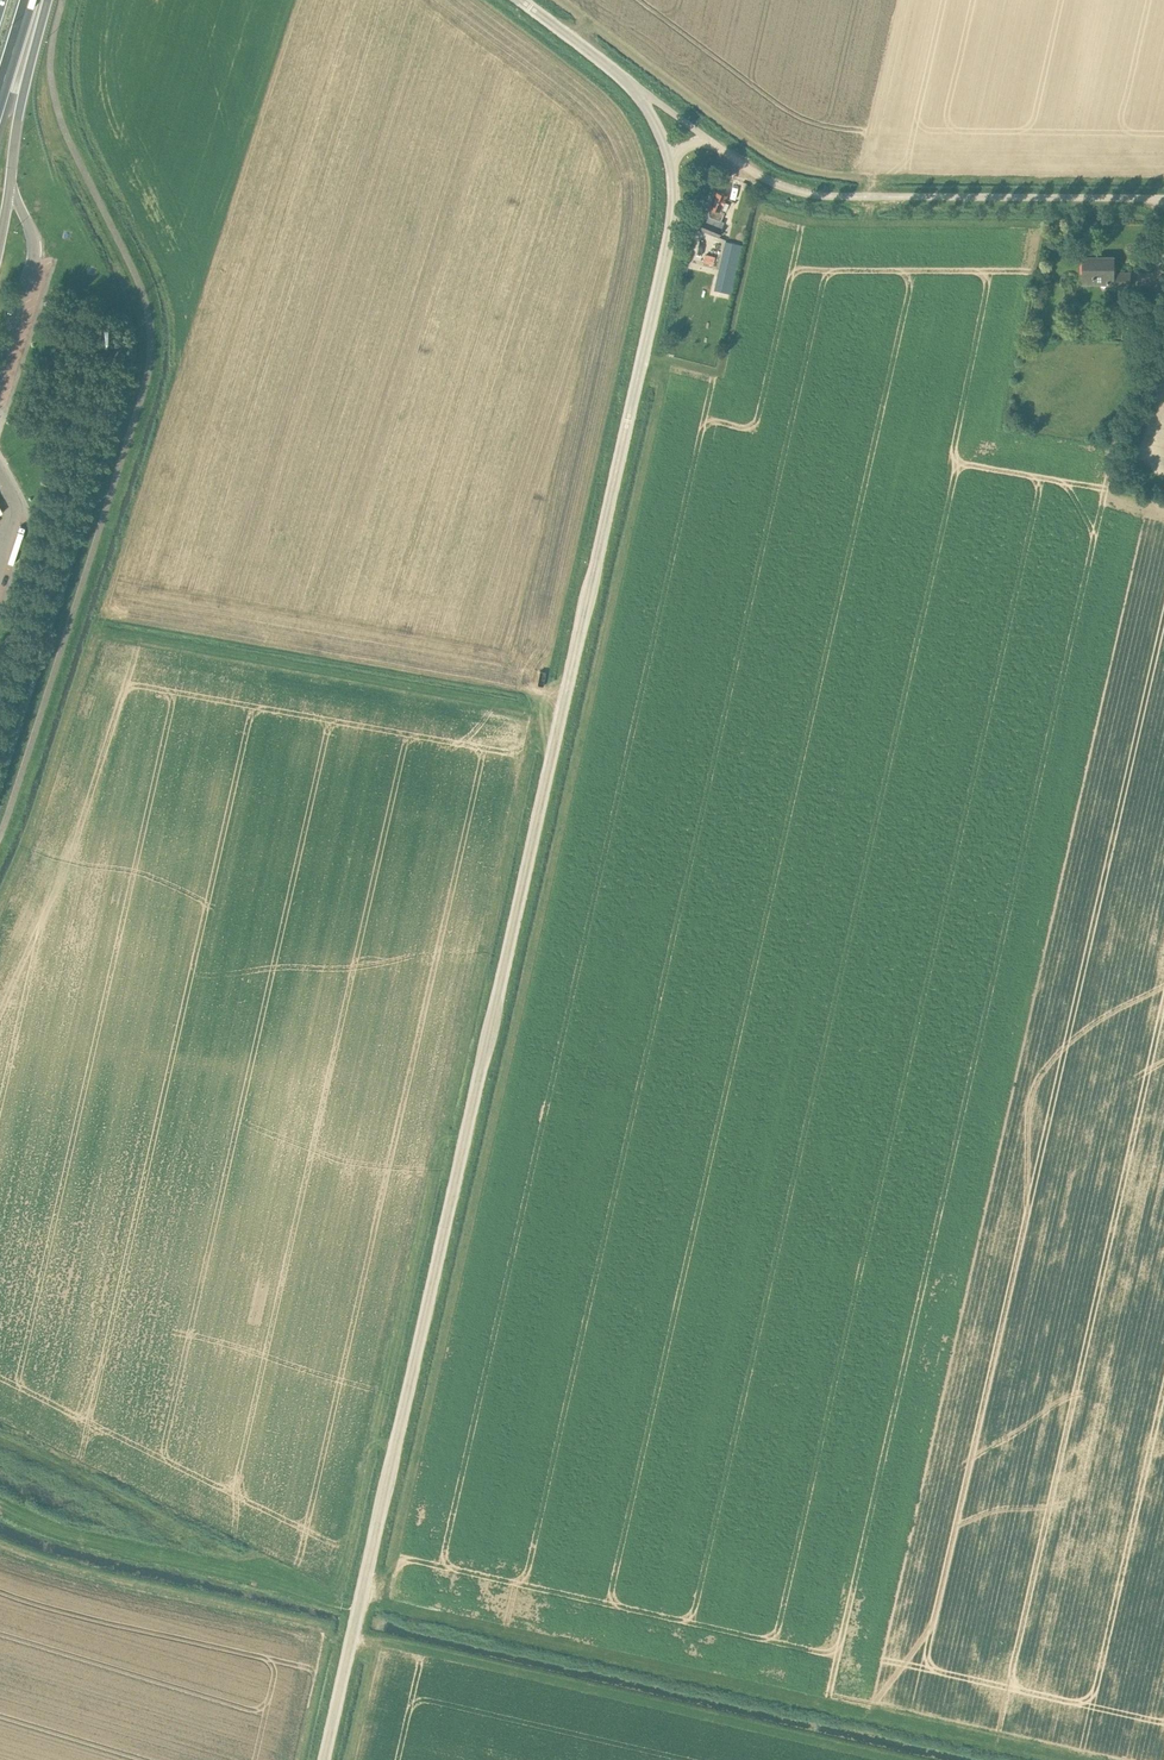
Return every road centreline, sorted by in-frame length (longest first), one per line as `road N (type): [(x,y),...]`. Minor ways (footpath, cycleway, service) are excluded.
road 1 (unclassified): [(325,1759),(657,297),(673,156)]
road 2 (unclassified): [(1163,202),(796,203),(706,139)]
road 3 (motorway): [(9,186),(47,0)]
road 4 (unclassified): [(616,74),(518,0)]

